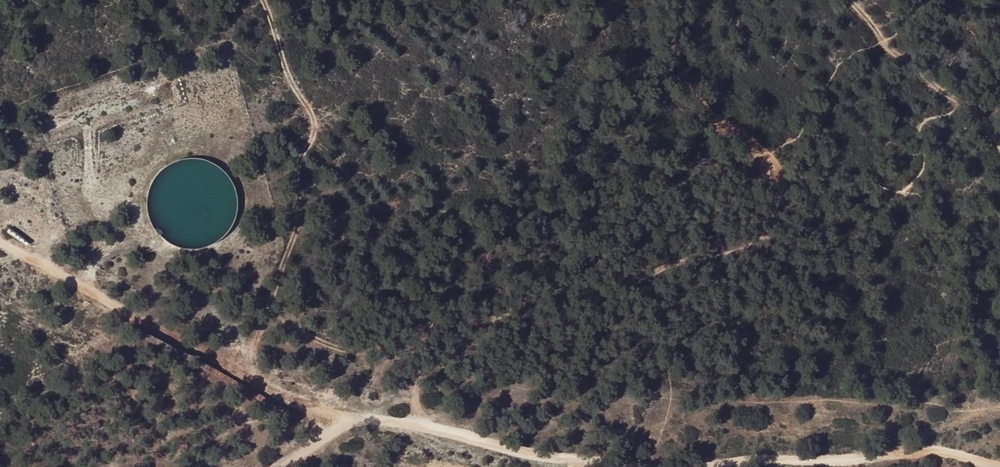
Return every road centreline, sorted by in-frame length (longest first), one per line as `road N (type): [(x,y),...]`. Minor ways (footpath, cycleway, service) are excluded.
road 1 (track): [(652,466),(549,458),(428,426),(288,402),(0,242)]
road 2 (track): [(996,466),(935,450),(820,461),(759,456),(704,466)]

